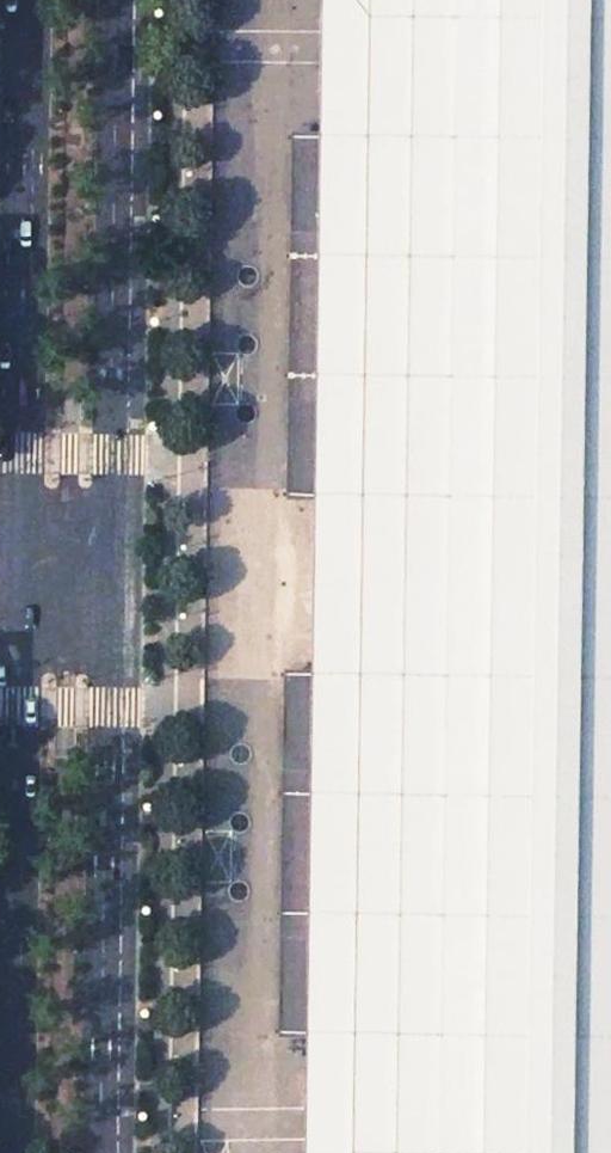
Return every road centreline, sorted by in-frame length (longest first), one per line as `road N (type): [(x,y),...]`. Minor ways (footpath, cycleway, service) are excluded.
road 1 (primary): [(31,567),(11,1152)]
road 2 (primary): [(32,0),(31,567)]

